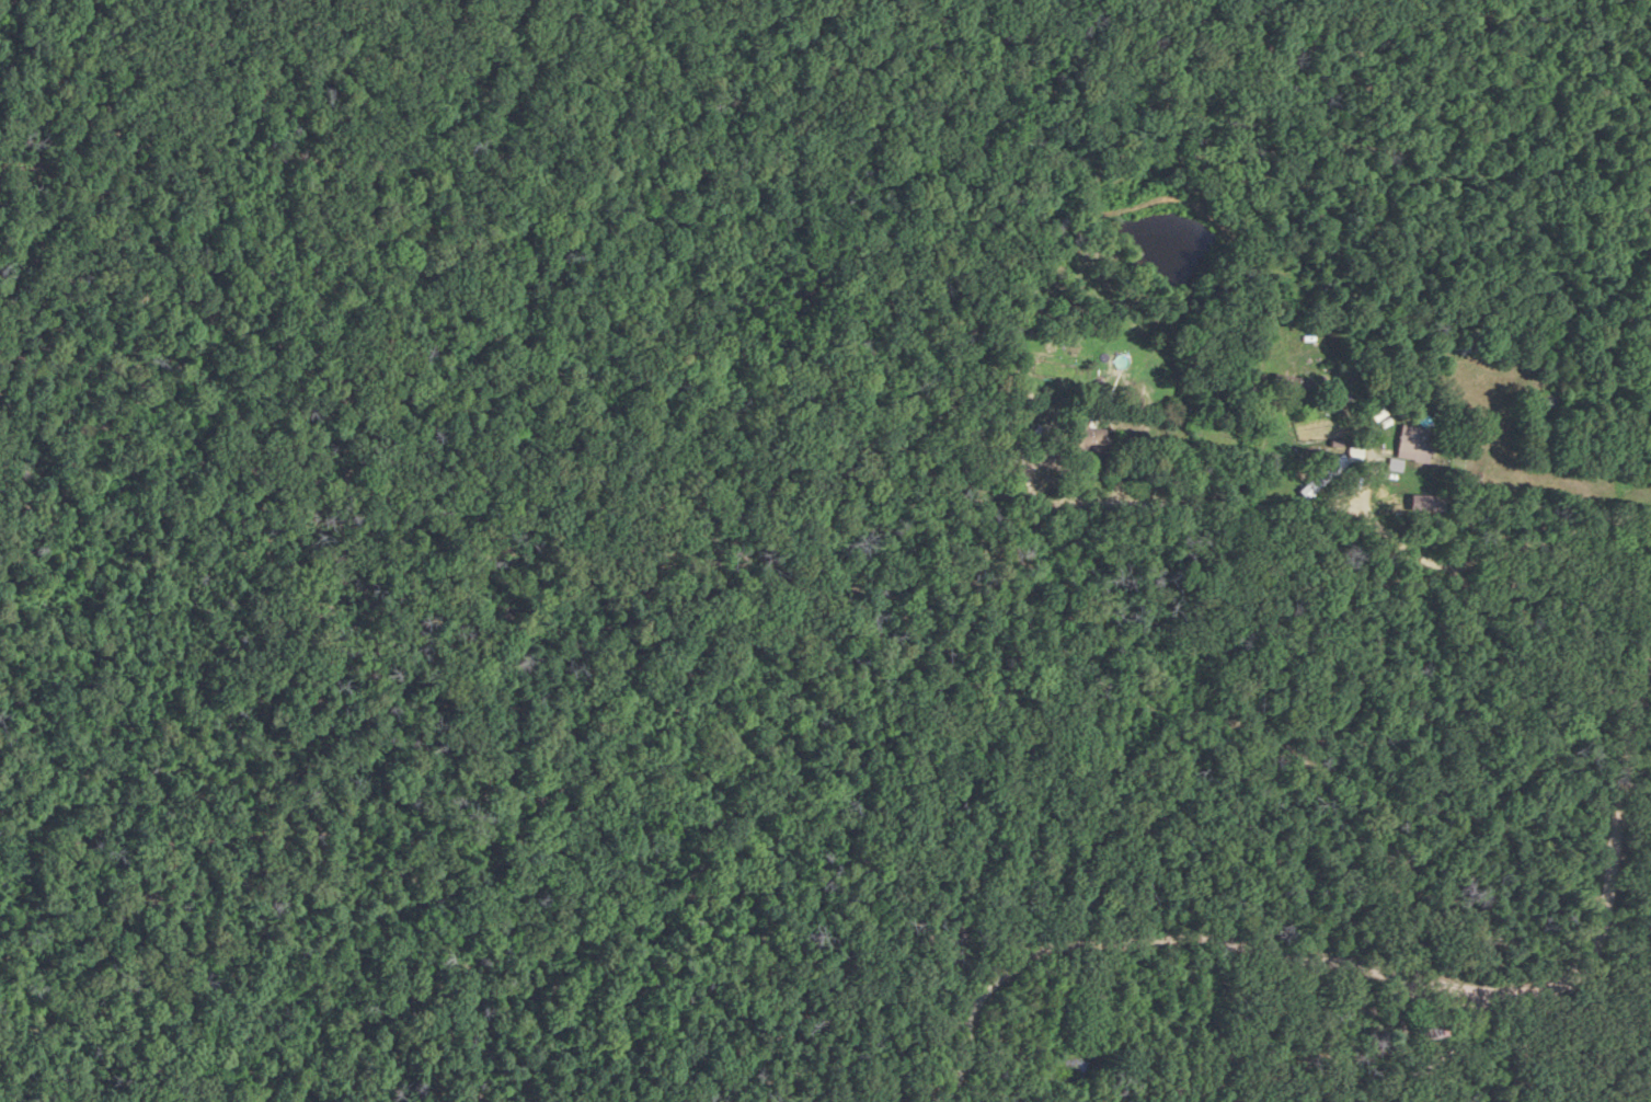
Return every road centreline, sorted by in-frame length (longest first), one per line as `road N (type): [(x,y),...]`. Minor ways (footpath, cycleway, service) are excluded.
road 1 (residential): [(1487,986),(1381,976),(1232,942),(1044,956),(985,994),(942,1101)]
road 2 (residential): [(1487,986),(1541,983),(1563,973),(1593,938),(1609,888),(1626,746),(1650,671)]
road 3 (residential): [(1366,1101),(1452,1044),(1481,1007),(1487,986)]
road 4 (residential): [(1650,515),(1506,487)]

